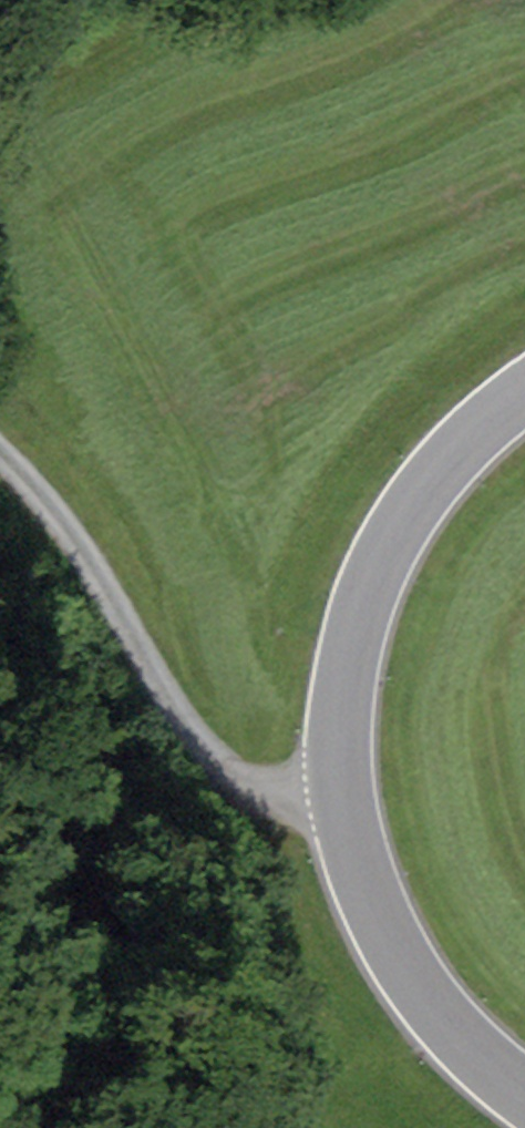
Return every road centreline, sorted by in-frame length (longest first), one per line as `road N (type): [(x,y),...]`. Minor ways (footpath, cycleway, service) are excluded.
road 1 (tertiary): [(524,1093),(449,1032),(378,921),(341,761),(352,635),(409,512),(499,413),(524,396)]
road 2 (track): [(341,761),(235,774),(0,466)]

